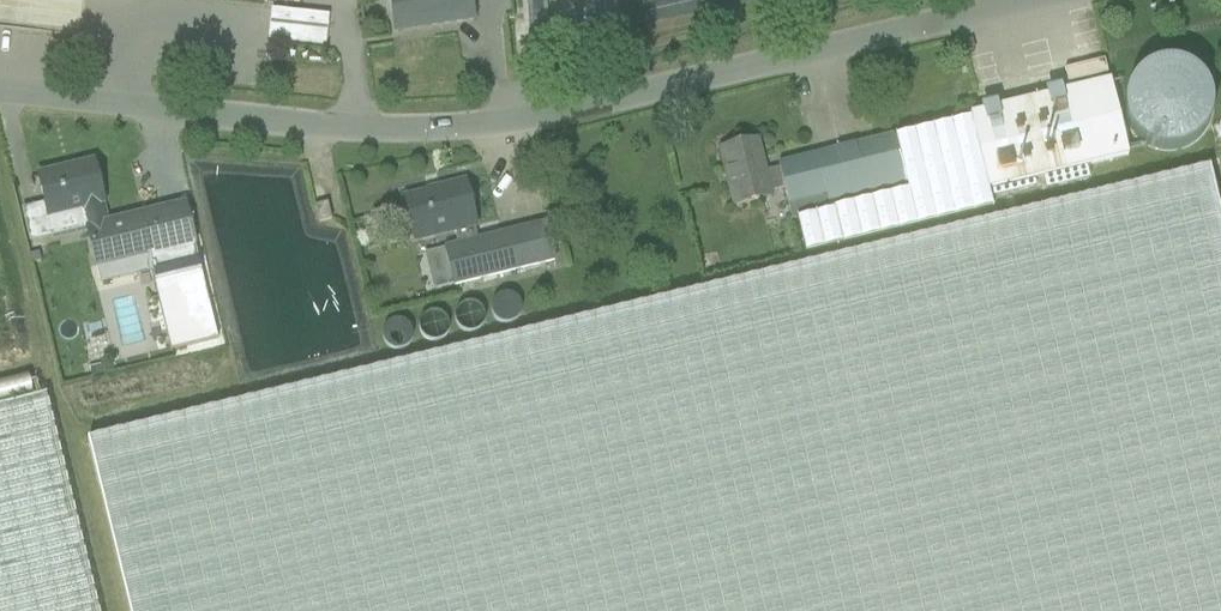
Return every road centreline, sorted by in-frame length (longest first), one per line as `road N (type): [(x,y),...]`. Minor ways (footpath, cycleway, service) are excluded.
road 1 (unclassified): [(1053,0),(543,124),(353,136),(0,101)]

